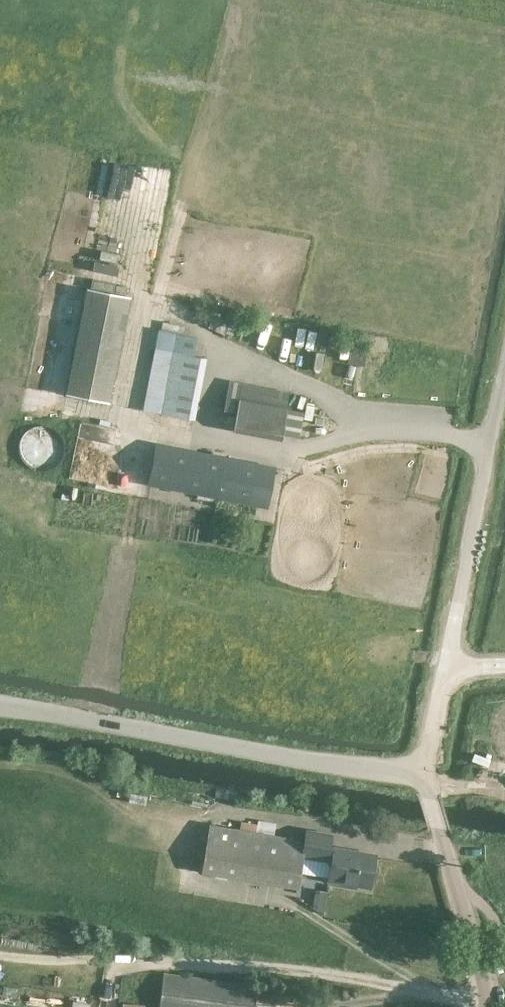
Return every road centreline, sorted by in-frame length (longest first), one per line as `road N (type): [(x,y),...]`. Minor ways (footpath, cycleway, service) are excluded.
road 1 (tertiary): [(0,706),(424,779)]
road 2 (unclassified): [(448,666),(504,366)]
road 3 (tertiary): [(486,1006),(424,779)]

